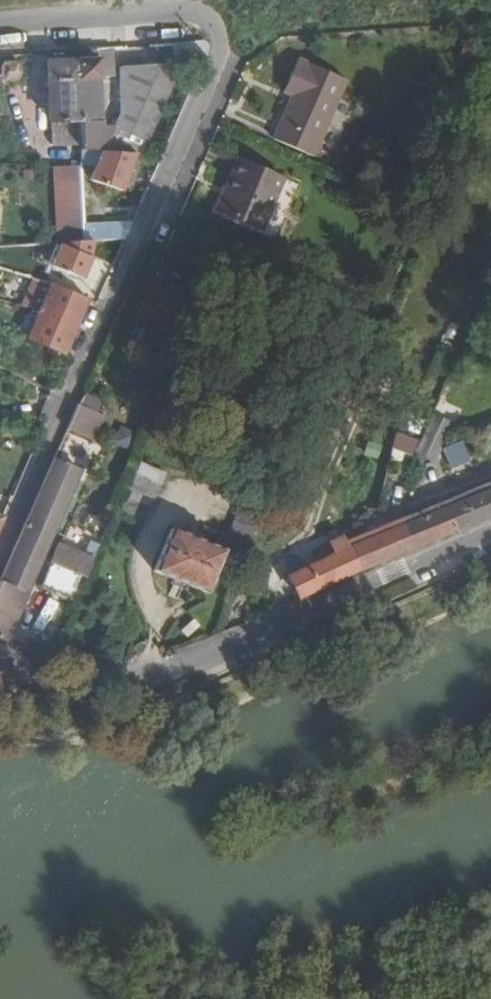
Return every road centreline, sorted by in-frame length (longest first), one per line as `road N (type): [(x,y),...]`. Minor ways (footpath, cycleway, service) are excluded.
road 1 (residential): [(0,555),(217,63),(222,37),(210,16),(181,9),(0,23)]
road 2 (residential): [(0,656),(101,677),(161,672),(490,534)]

